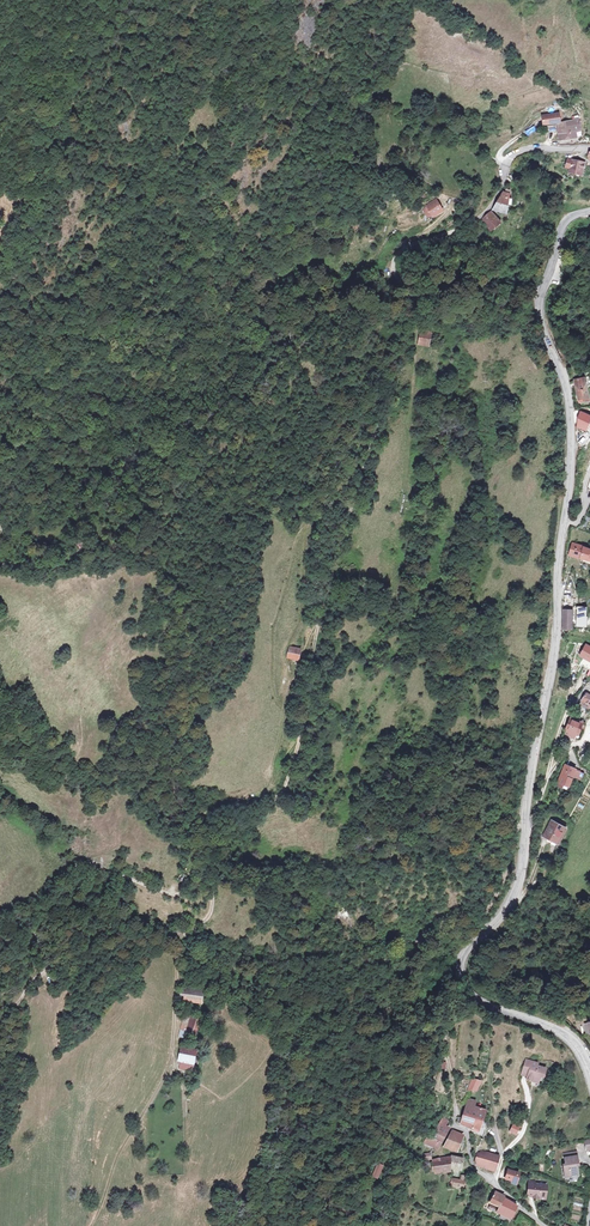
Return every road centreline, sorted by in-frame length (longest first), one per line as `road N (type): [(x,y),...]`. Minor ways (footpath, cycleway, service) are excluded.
road 1 (track): [(459,230),(410,244),(395,258),(414,320),(320,615),(284,785),(253,814),(202,830),(201,872),(185,893),(81,866),(66,871),(35,924),(50,969),(0,1019)]
road 2 (tertiary): [(589,1073),(565,1034),(480,1000),(461,968),(468,949),(509,907),(523,872),(530,784),(555,665),(573,447),(569,399),(539,302),(562,228),(589,212)]
road 3 (track): [(589,746),(554,767),(535,818),(517,830),(489,909),(474,924),(432,927),(416,950),(410,995),(441,1027)]
road 4 (track): [(184,1180),(172,941),(212,912),(201,868)]
road 5 (track): [(91,1225),(172,1053)]
road 6 (unclassified): [(589,149),(512,155),(493,203),(459,230)]
road 7 (residential): [(544,1225),(471,1163),(469,1137),(454,1120)]
road 8 (track): [(120,563),(0,571)]

